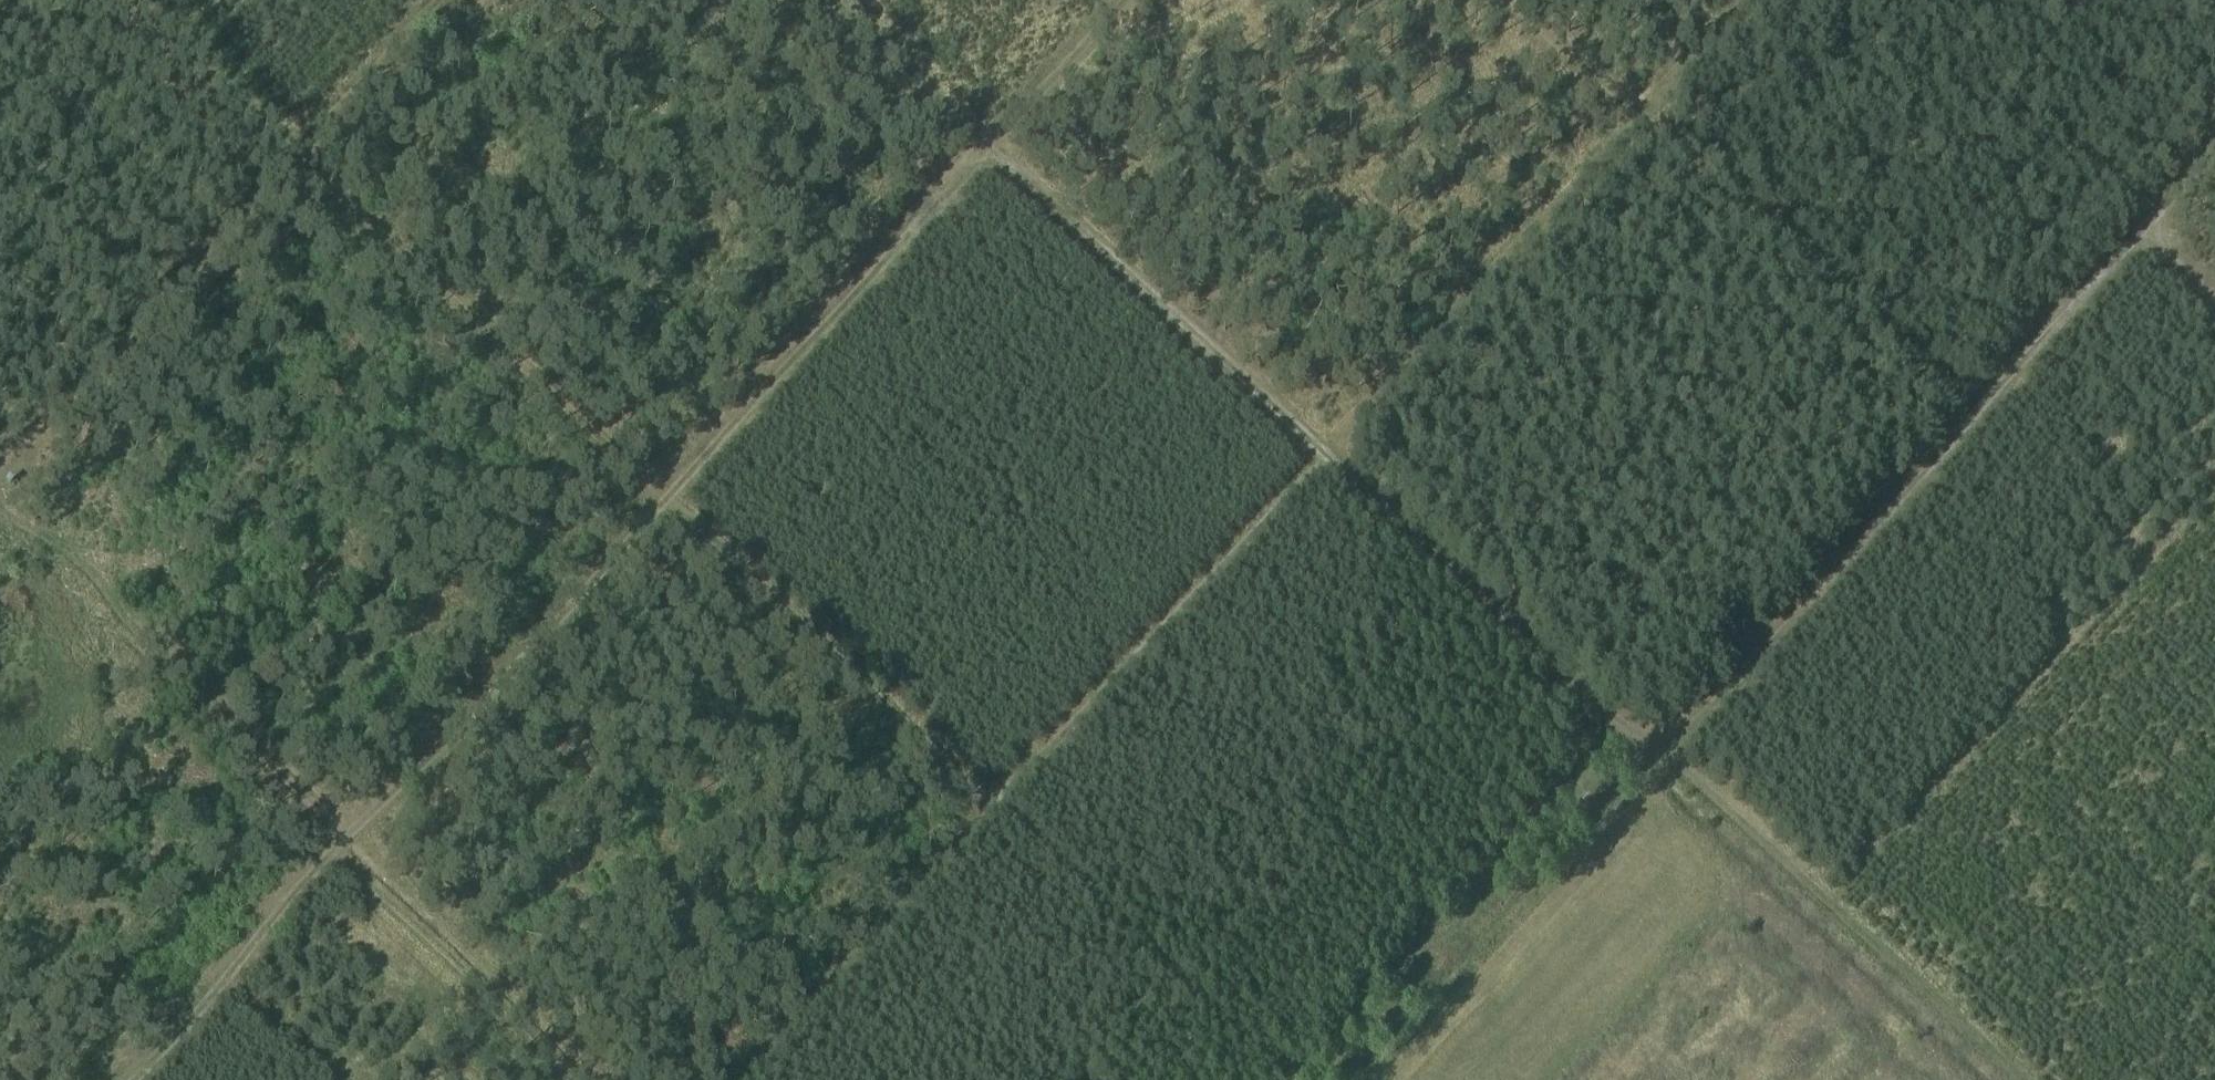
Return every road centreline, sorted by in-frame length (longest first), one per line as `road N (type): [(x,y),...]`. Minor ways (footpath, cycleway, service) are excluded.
road 1 (track): [(139,1079),(203,1013),(340,839),(433,751),(989,157),(1020,174),(1595,710),(1663,752),(2021,1079)]
road 2 (track): [(1663,752),(2214,155)]

